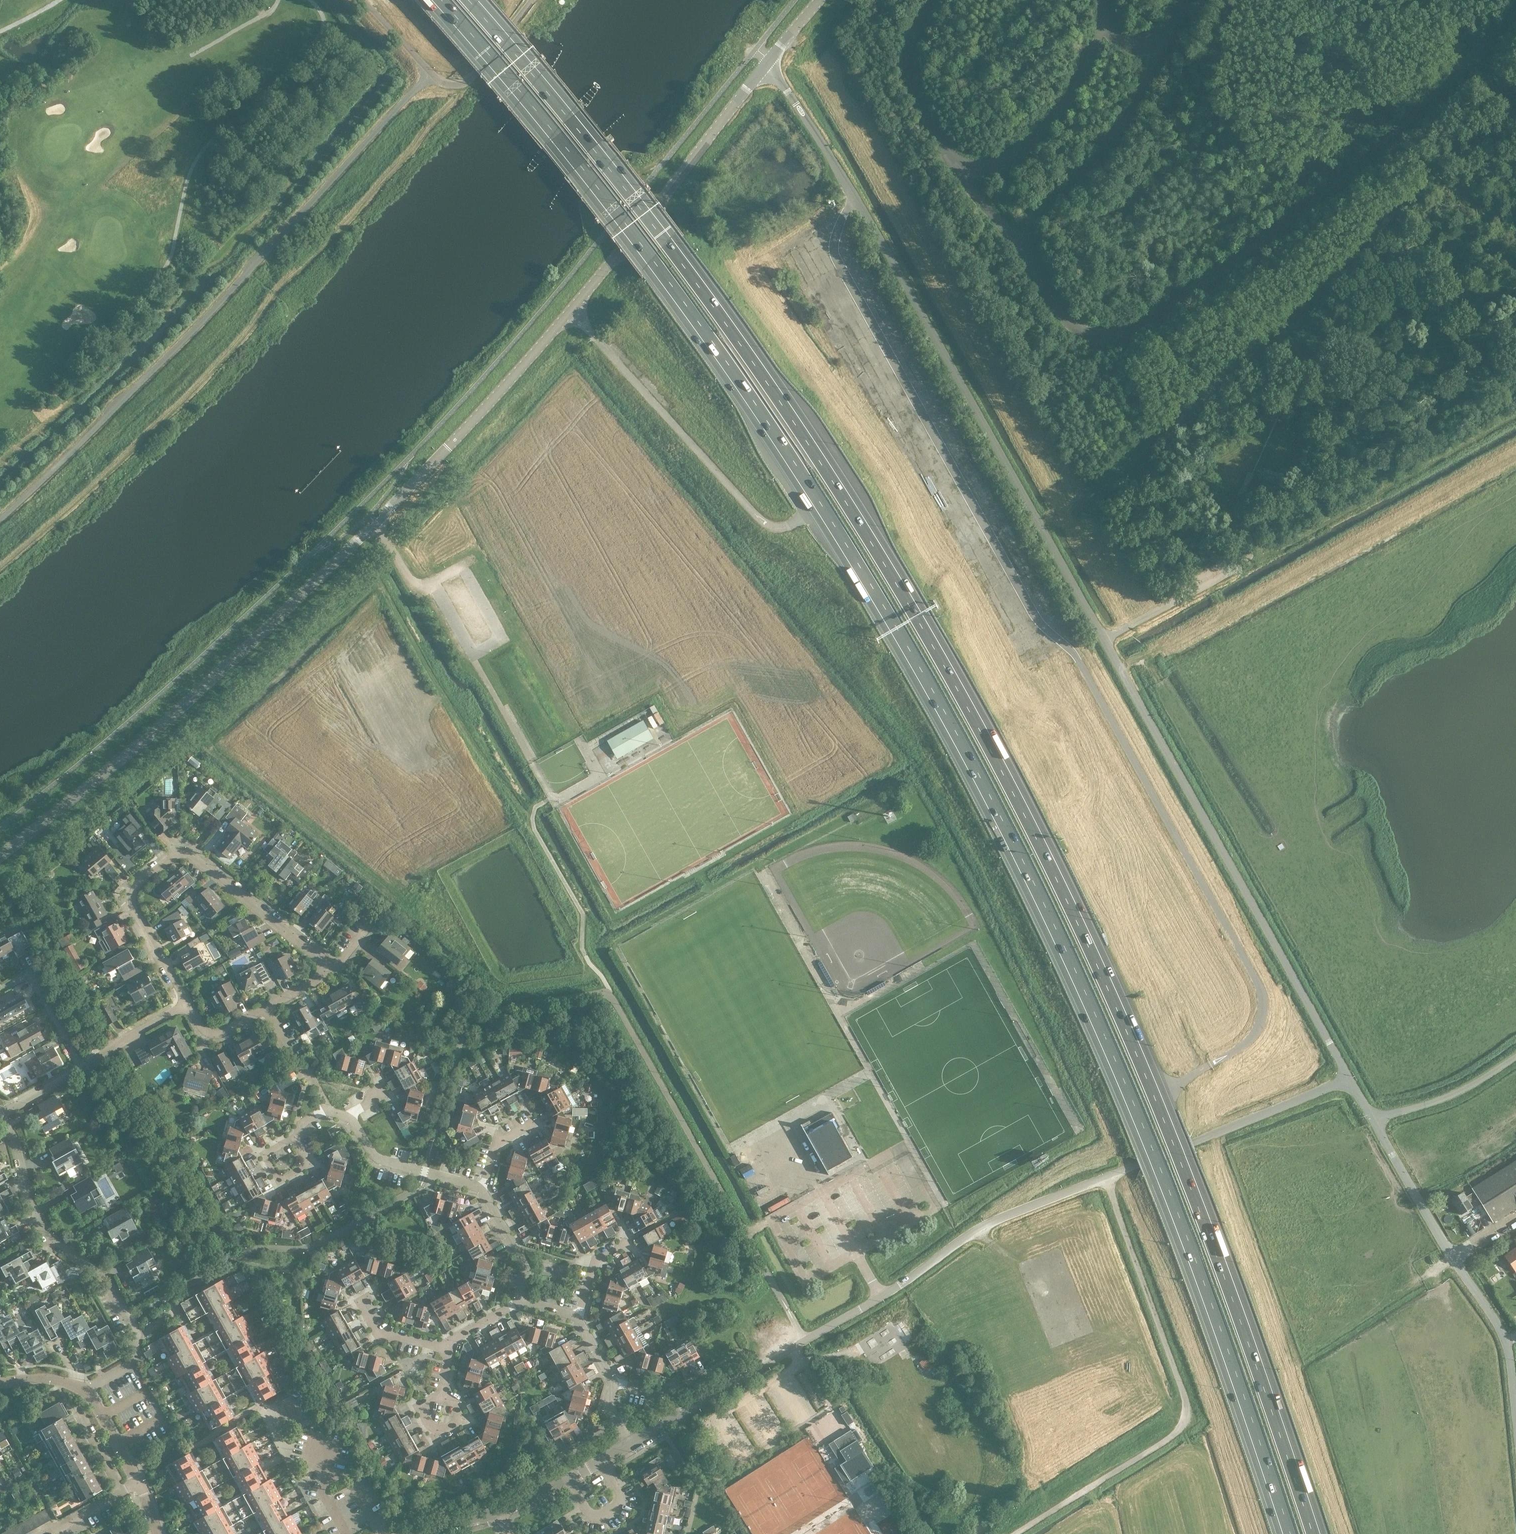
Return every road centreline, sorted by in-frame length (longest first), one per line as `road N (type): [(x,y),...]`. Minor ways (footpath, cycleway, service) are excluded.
road 1 (motorway): [(435,0),(582,173),(708,340),(875,598),(975,773),(1133,1111),(1287,1533)]
road 2 (motorway): [(1317,1533),(1171,1128),(1005,768),(790,409),(663,233),(471,0)]
road 3 (tertiary): [(1349,1079),(930,324),(769,61)]
road 4 (tertiary): [(0,856),(267,625),(408,489),(570,312),(769,61)]
road 5 (tertiary): [(631,1444),(987,1224),(1349,1079)]
road 6 (unclassified): [(431,73),(196,328),(0,520)]
road 7 (track): [(1016,1533),(1163,1443),(1186,1414),(1105,1177)]
road 8 (residential): [(189,1005),(136,908),(135,895),(176,857),(194,858),(336,968)]
road 9 (residential): [(88,1392),(136,1364),(136,1334),(106,1283),(45,1234),(0,1116)]
road 10 (track): [(311,0),(322,15),(321,36),(196,159),(170,258),(155,278)]
road 11 (unclassified): [(1515,1416),(1501,1332),(1374,1121)]
road 12 (track): [(1515,325),(1472,343),(1370,346),(1308,366)]
road 13 (residential): [(482,1191),(376,1160),(349,1118)]
road 14 (unclassified): [(1374,1121),(1461,1091),(1515,1058)]
road 15 (residential): [(521,1302),(528,1273),(482,1191)]
road 16 (residential): [(83,1069),(189,1005)]
road 17 (residential): [(330,1110),(267,1009)]
road 18 (residential): [(568,1483),(590,1514),(618,1508),(622,1497),(600,1463)]

